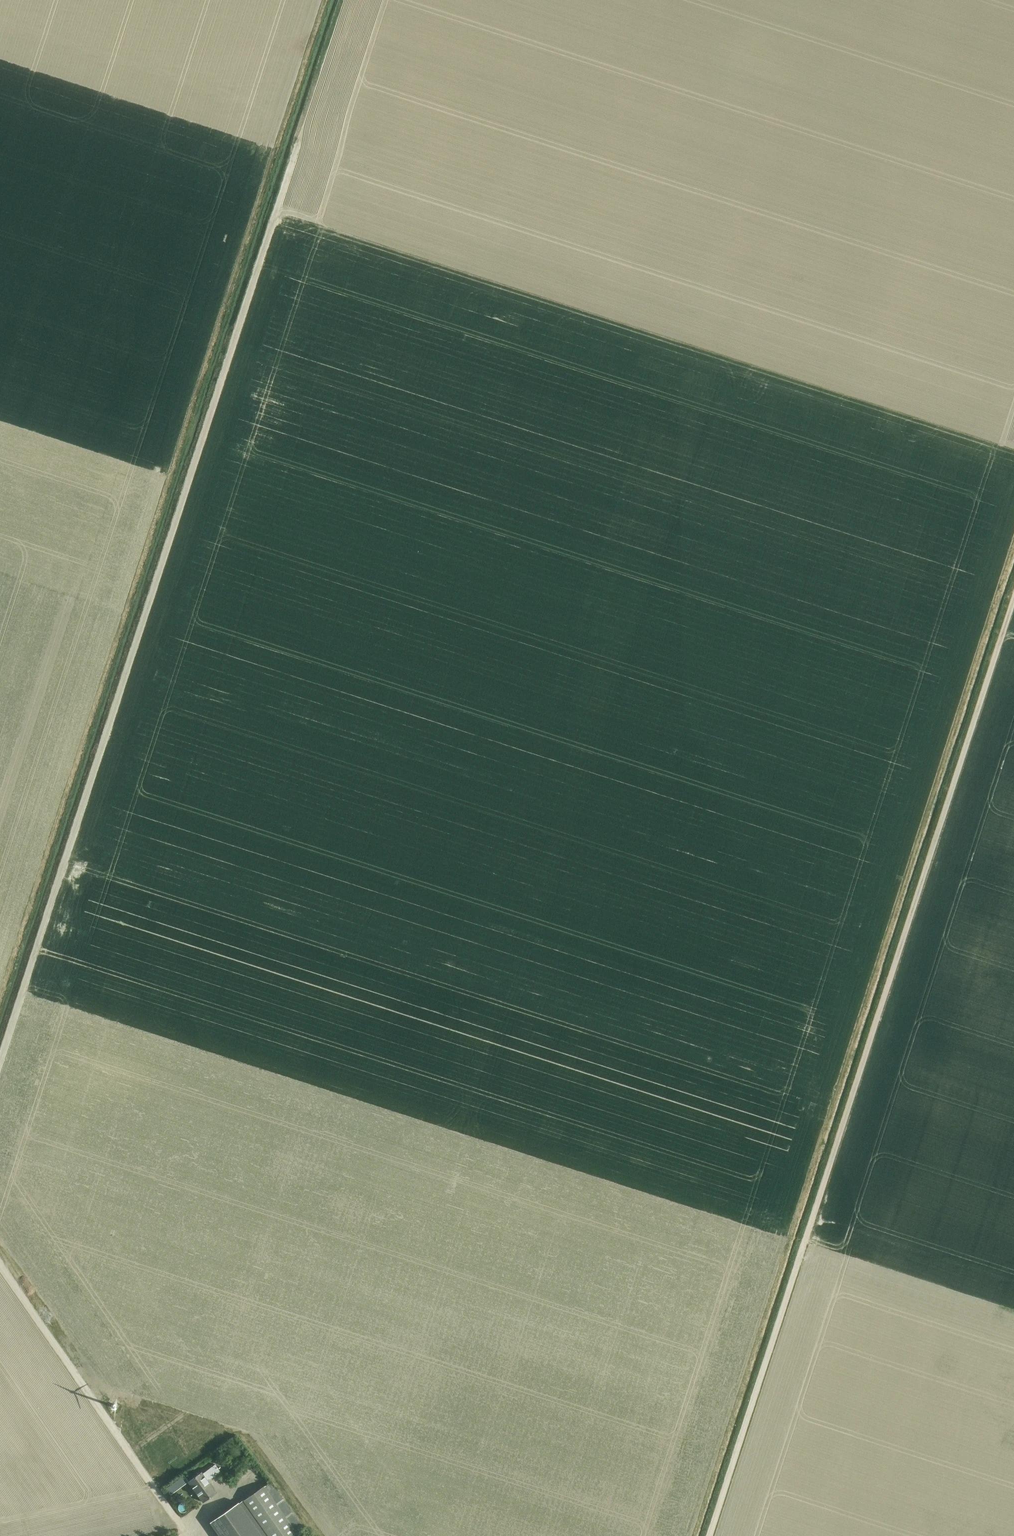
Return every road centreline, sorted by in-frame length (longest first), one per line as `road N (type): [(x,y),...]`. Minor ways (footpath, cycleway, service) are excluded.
road 1 (track): [(1013,604),(712,1535)]
road 2 (track): [(293,165),(0,1062)]
road 3 (track): [(0,1265),(175,1517),(193,1529)]

